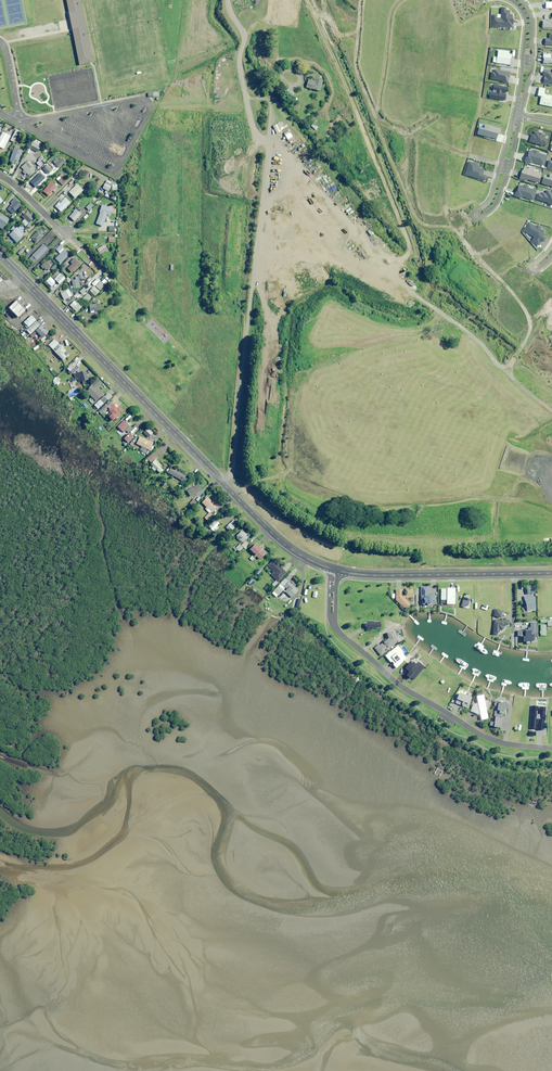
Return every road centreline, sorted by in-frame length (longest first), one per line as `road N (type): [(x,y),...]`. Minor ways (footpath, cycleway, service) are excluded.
road 1 (tertiary): [(334,569),(268,530),(0,257)]
road 2 (residential): [(551,749),(486,738),(395,682),(336,629),(334,569)]
road 3 (tertiary): [(551,573),(334,569)]
road 4 (residential): [(508,167),(491,208),(469,219),(491,197),(501,165)]

